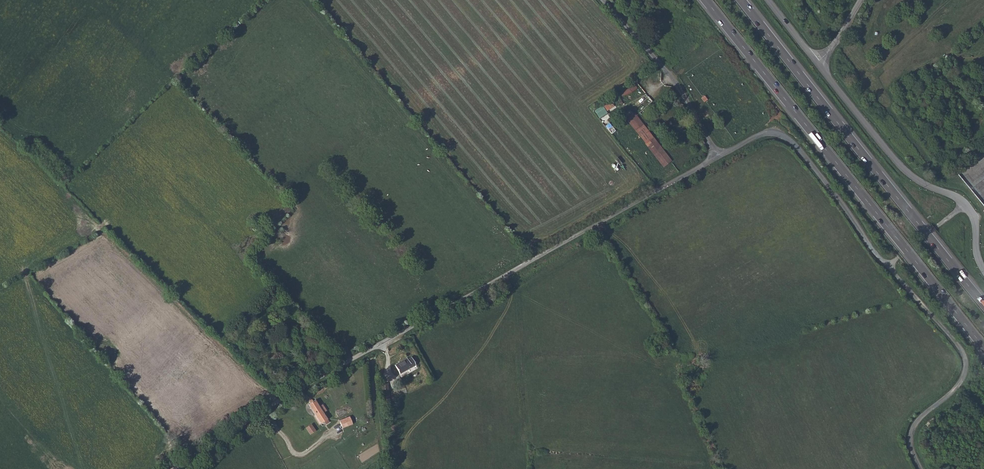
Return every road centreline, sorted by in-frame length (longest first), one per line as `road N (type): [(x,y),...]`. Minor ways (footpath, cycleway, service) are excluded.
road 1 (unclassified): [(176,468),(362,353),(717,156)]
road 2 (trunk): [(705,0),(983,347)]
road 3 (trunk): [(983,305),(742,0)]
road 4 (unclassified): [(887,266),(965,361),(958,386),(912,431),(921,468)]
road 5 (unclassified): [(717,156),(765,133),(788,138),(887,266)]
road 6 (unclassified): [(966,205),(909,174),(818,64)]
road 7 (unclassified): [(717,156),(679,86),(603,0)]

